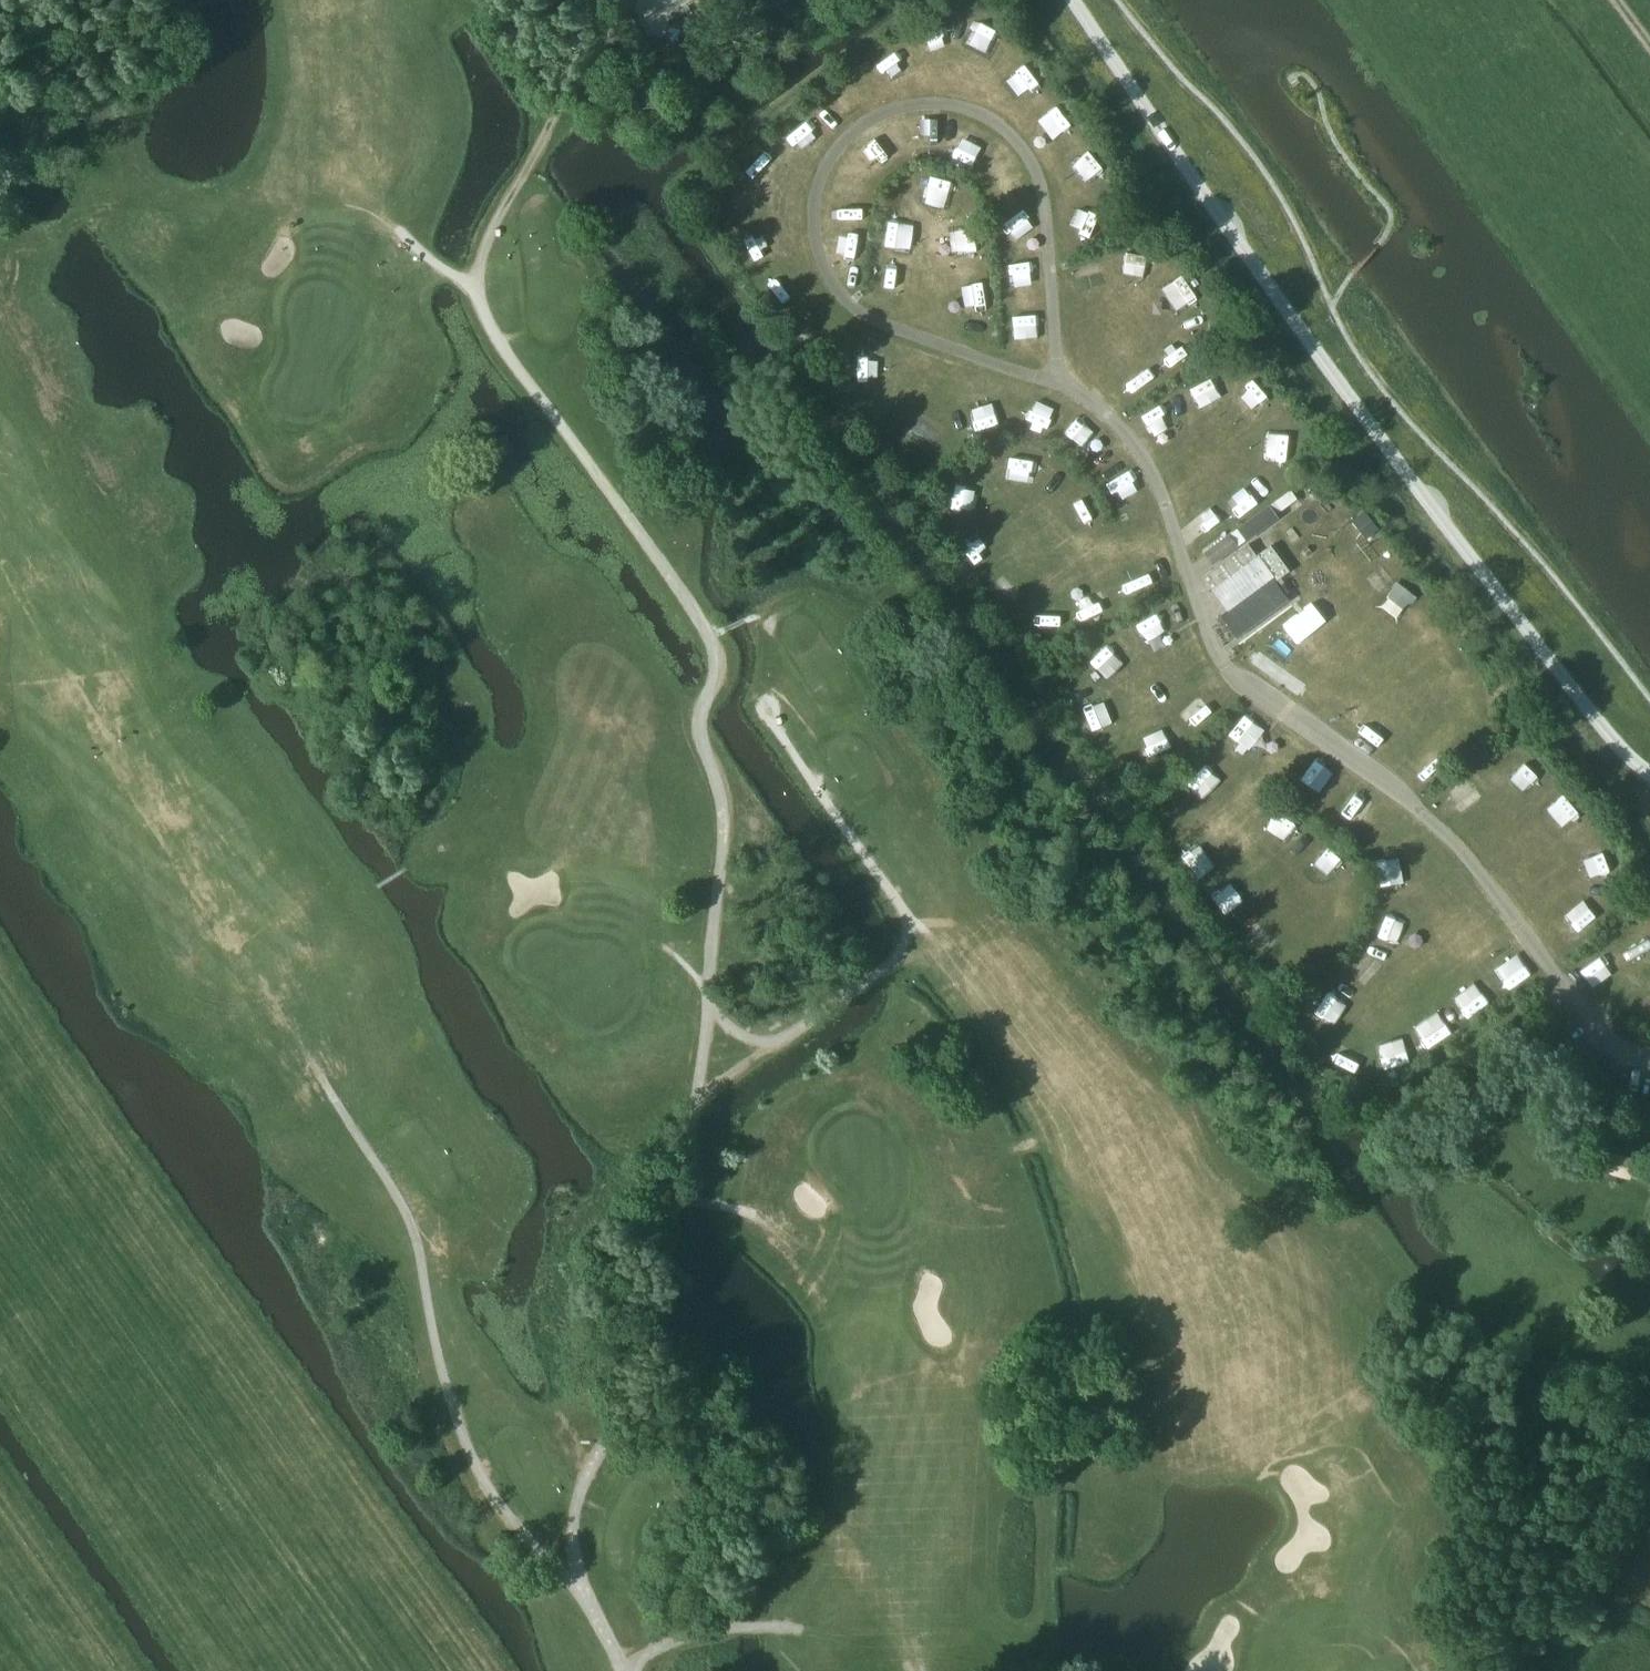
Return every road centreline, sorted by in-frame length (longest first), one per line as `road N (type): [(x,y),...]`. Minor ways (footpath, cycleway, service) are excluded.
road 1 (unclassified): [(1649,778),(1610,740),(1228,232),(1075,0)]
road 2 (track): [(697,1098),(876,973),(909,940),(912,905),(761,684),(727,661)]
road 3 (track): [(589,1593),(495,1487),(450,1376)]

